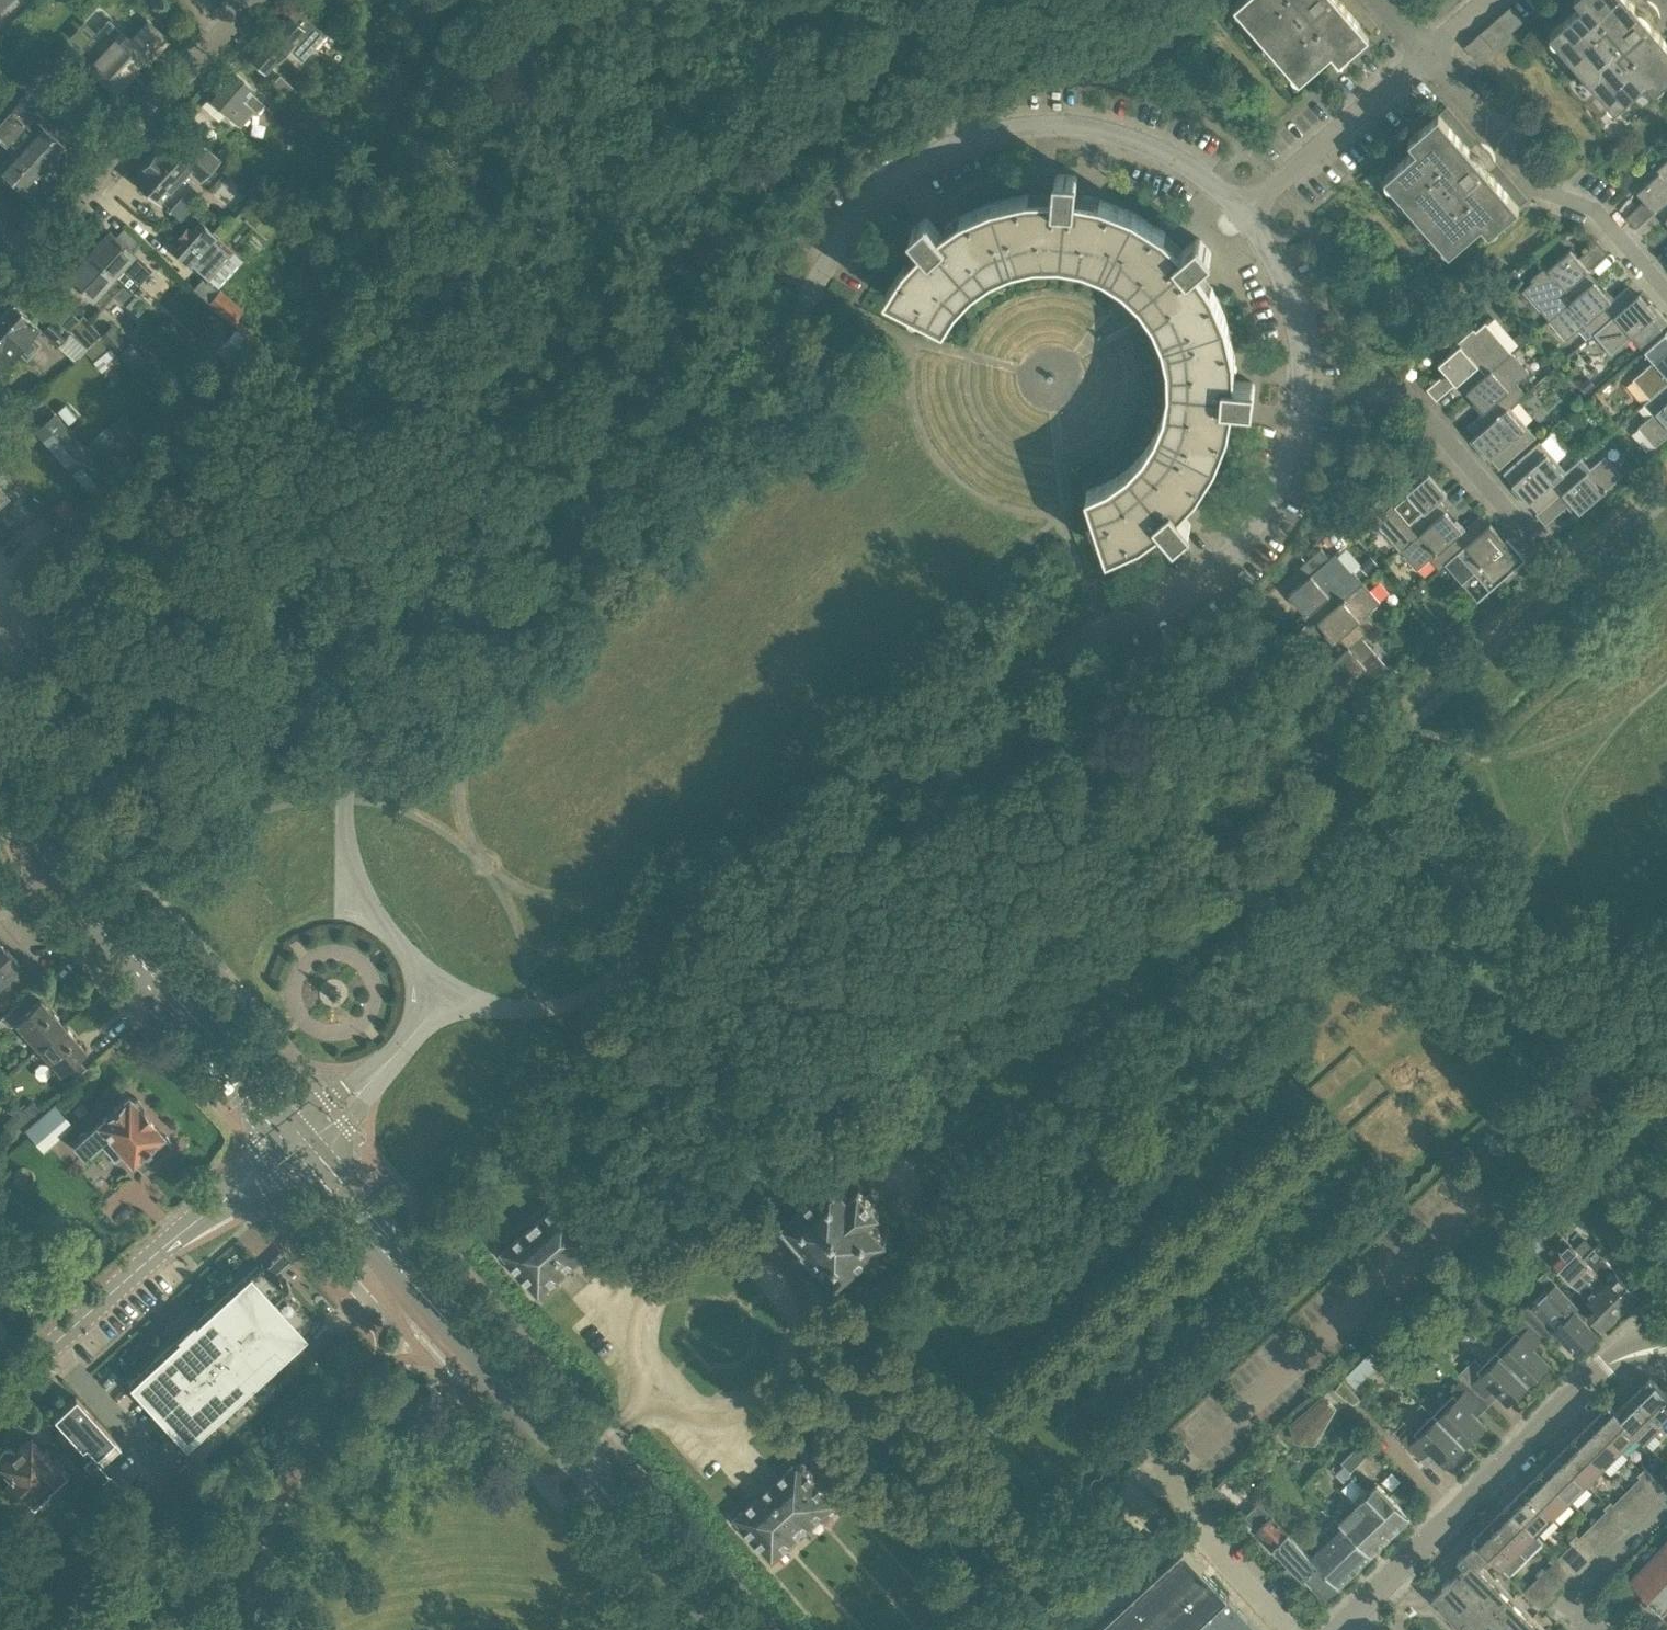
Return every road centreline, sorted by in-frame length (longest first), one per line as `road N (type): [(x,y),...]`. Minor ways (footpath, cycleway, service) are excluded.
road 1 (residential): [(1244,214),(1167,153),(1072,124),(1009,127),(955,142),(881,192),(768,355),(485,604),(360,751),(346,798),(359,886),(385,928),(442,987)]
road 2 (residential): [(442,987),(486,1005),(526,1009),(597,992),(806,796),(945,737),(1075,641),(1199,581),(1239,545),(1278,488),(1301,386)]
road 3 (primary): [(300,1142),(724,1629)]
road 4 (residential): [(1339,1629),(1606,1367),(1666,1349)]
road 5 (primary): [(17,824),(300,1142)]
road 6 (tertiary): [(300,1142),(136,1270),(0,1392)]
road 7 (residential): [(0,275),(247,0)]
road 8 (residential): [(1666,292),(1597,211),(1552,193),(1427,54)]
road 9 (residential): [(1540,544),(1403,390),(1301,386)]
road 10 (residential): [(1244,214),(1427,54)]
road 11 (residential): [(300,1142),(381,1069),(442,987)]
road 12 (residential): [(1301,386),(1286,289),(1244,214)]

